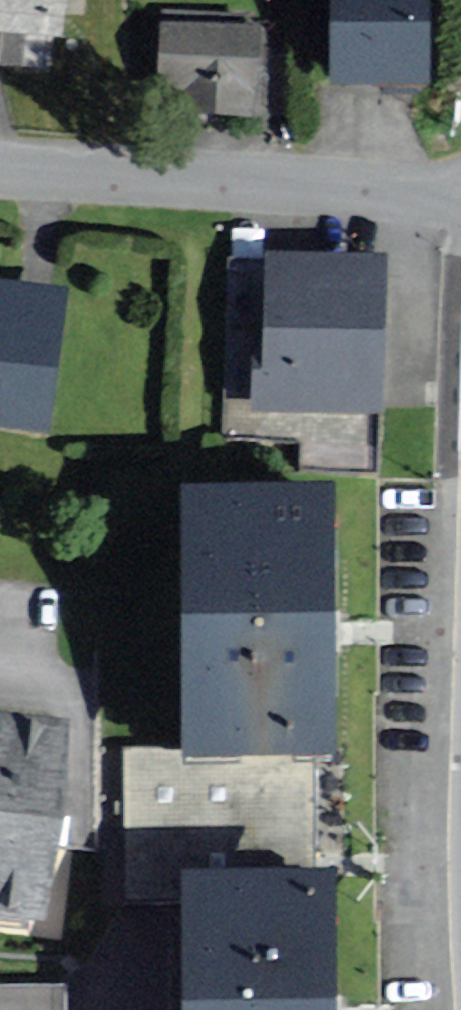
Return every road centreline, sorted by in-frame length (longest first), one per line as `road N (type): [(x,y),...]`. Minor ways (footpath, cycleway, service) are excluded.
road 1 (residential): [(0,165),(460,193)]

